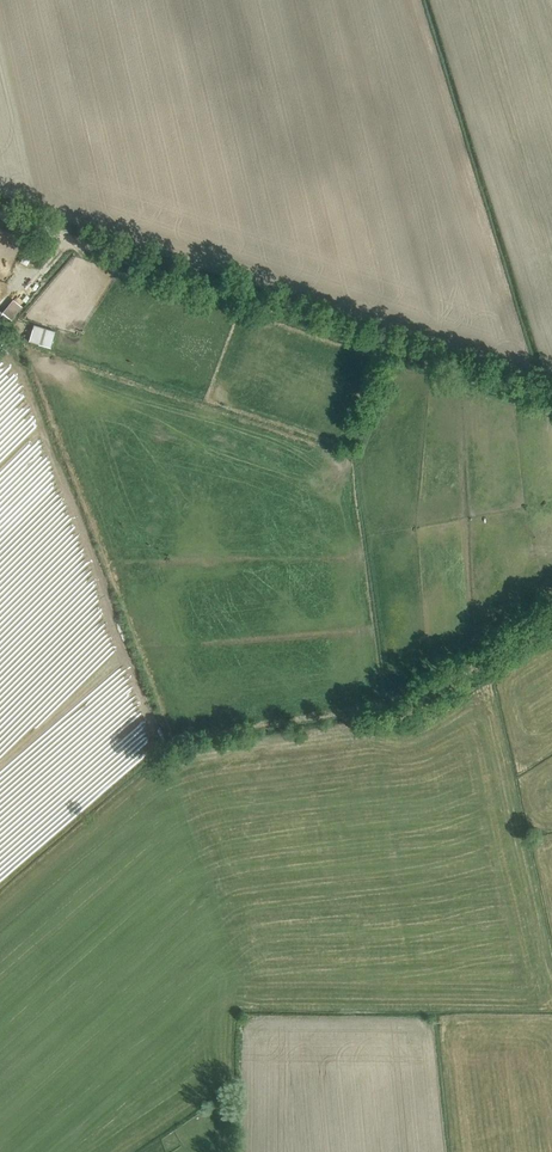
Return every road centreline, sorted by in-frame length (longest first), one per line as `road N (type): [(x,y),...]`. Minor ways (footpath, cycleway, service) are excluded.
road 1 (track): [(0,213),(551,401)]

